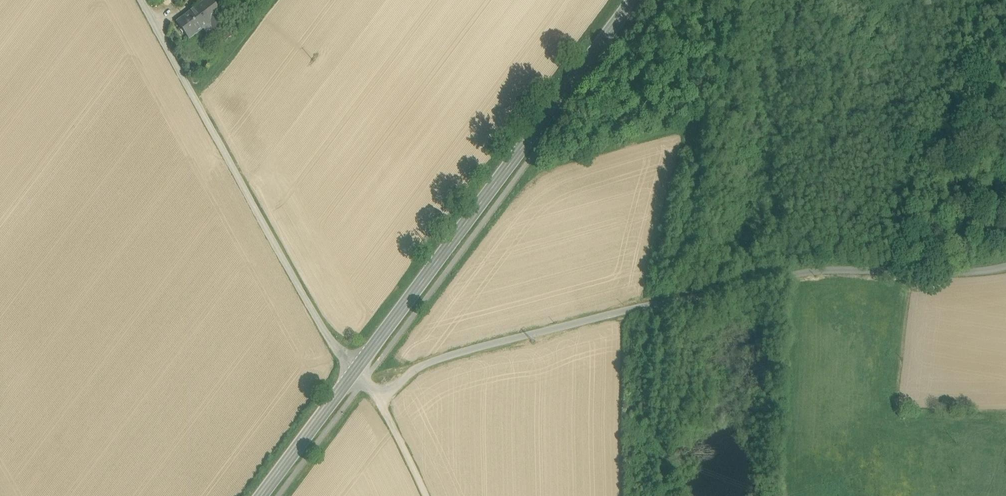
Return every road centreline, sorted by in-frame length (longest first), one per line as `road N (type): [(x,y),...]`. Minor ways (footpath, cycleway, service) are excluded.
road 1 (unclassified): [(349,376),(382,395),(428,363),(465,352),(814,271),(1005,266)]
road 2 (secondary): [(633,0),(349,376)]
road 3 (residential): [(141,0),(349,376)]
road 4 (secondary): [(349,376),(259,495)]

